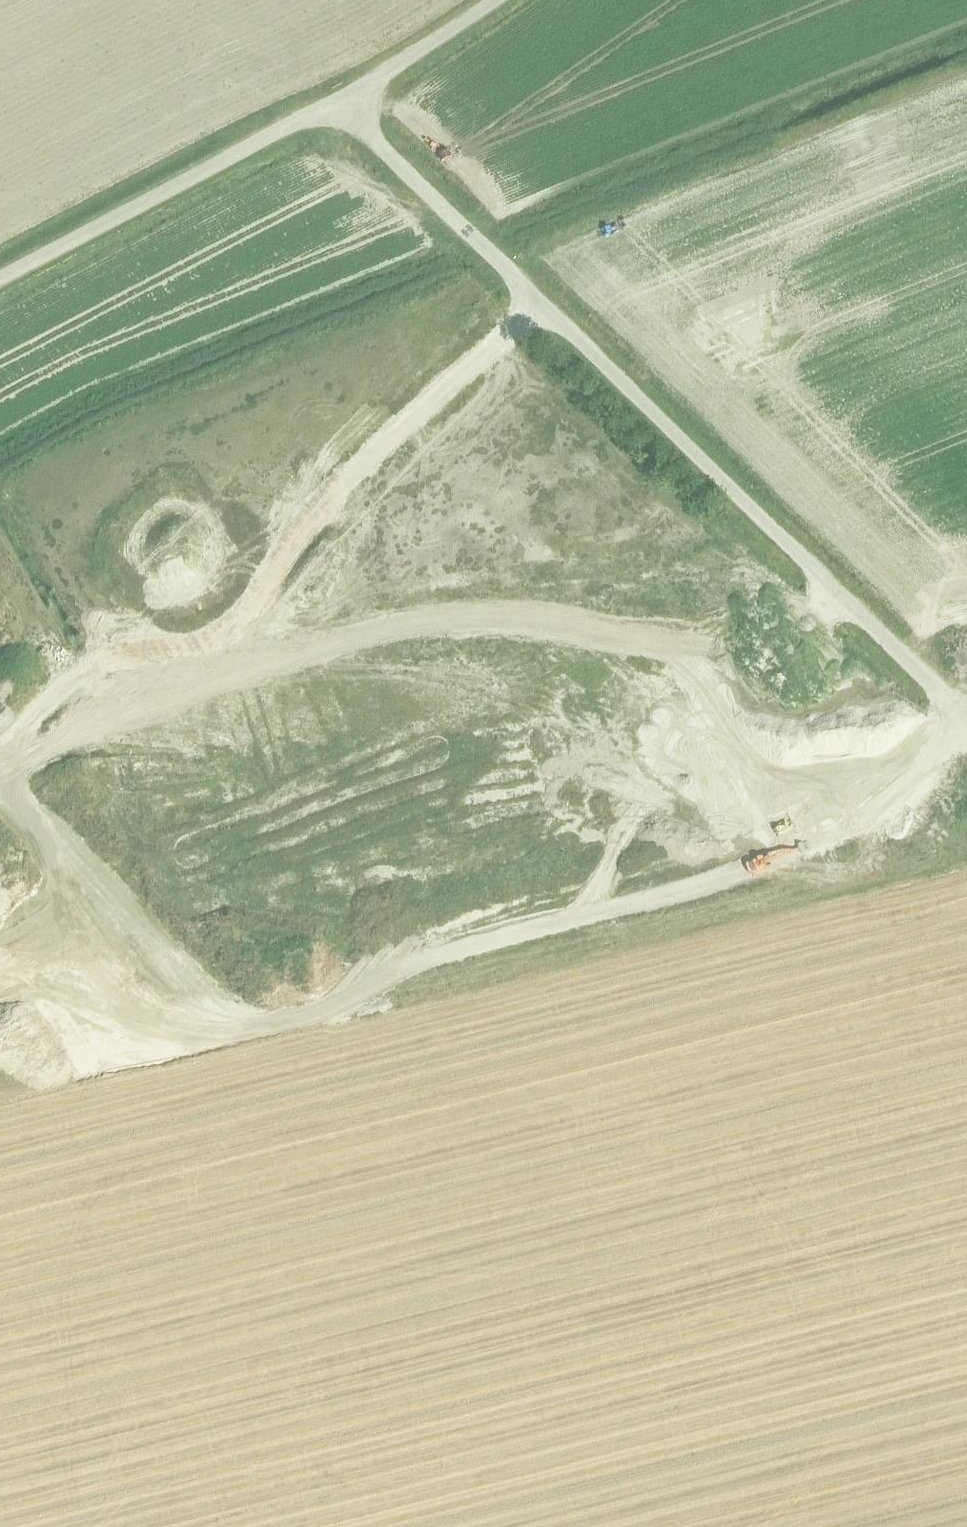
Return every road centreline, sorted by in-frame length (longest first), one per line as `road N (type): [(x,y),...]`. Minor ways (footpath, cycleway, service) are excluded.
road 1 (unclassified): [(966,721),(334,103)]
road 2 (unclassified): [(0,276),(334,103)]
road 3 (unclassified): [(334,103),(492,0)]

